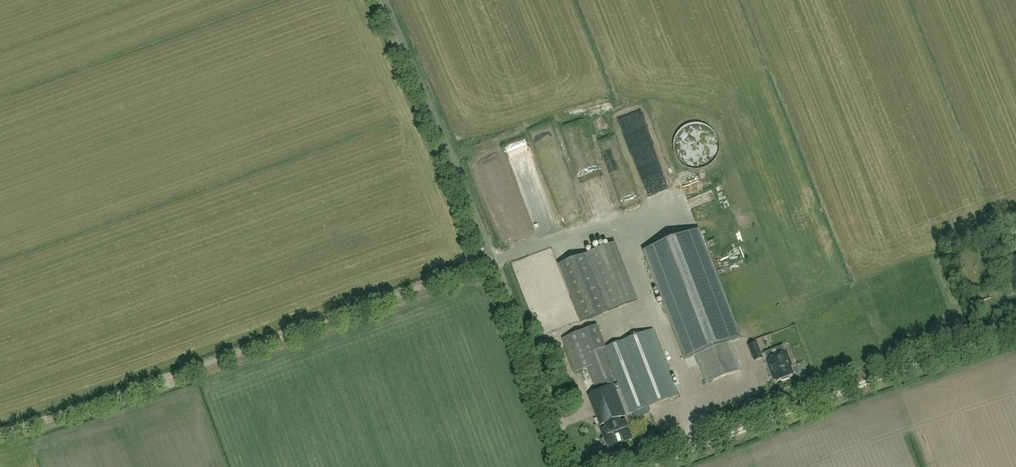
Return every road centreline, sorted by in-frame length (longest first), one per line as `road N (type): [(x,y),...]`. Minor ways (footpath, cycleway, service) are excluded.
road 1 (track): [(492,259),(0,432)]
road 2 (unclassified): [(574,466),(383,0)]
road 3 (track): [(645,466),(1015,332)]

